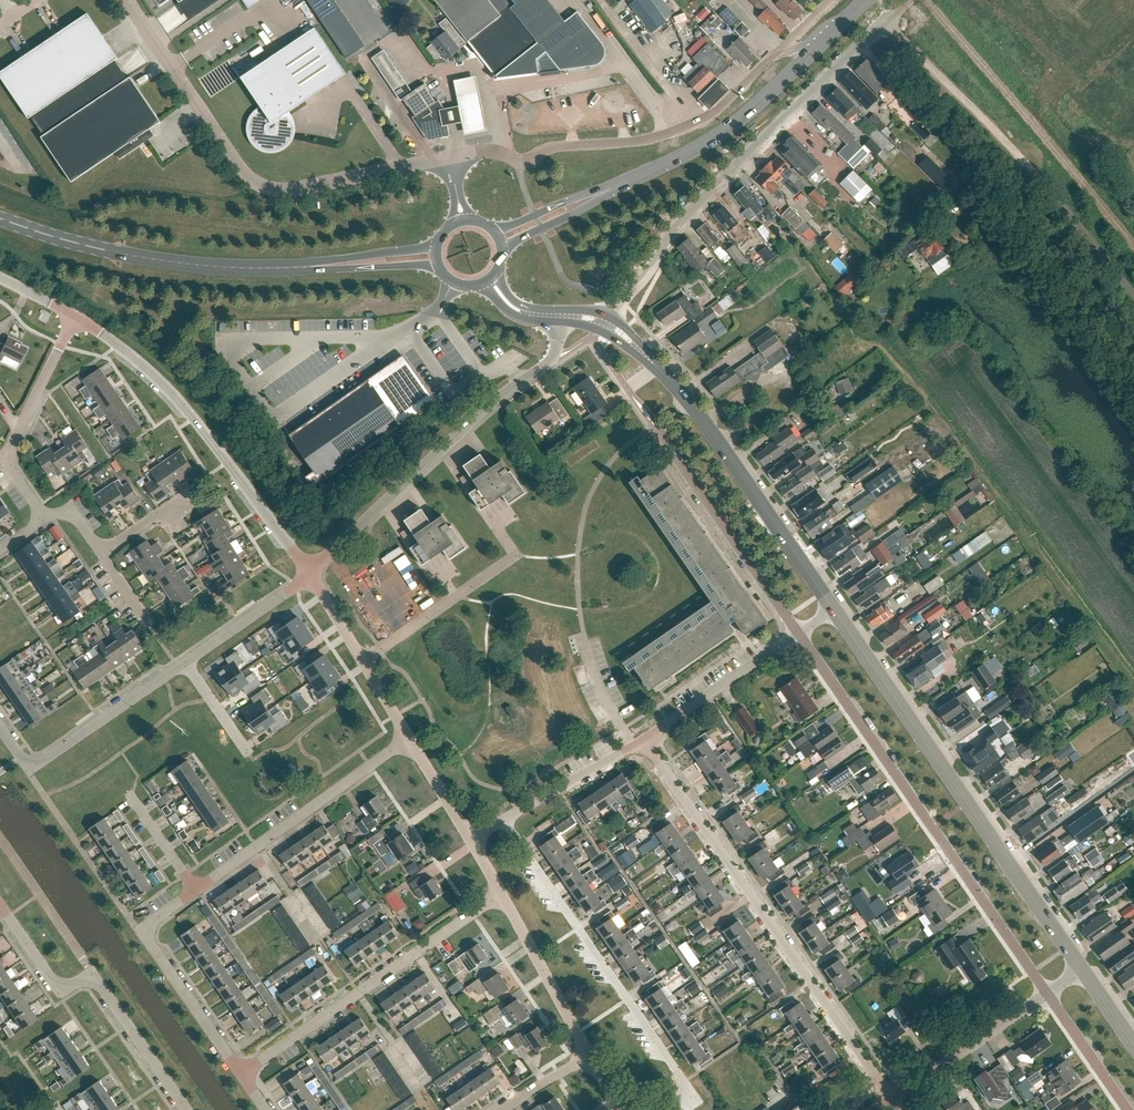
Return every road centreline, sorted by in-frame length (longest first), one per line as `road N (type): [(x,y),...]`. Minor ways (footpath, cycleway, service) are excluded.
road 1 (unclassified): [(608,324),(685,217),(886,23),(1023,162),(1133,295)]
road 2 (primary): [(439,257),(320,267),(186,264),(91,247),(0,218)]
road 3 (residential): [(1048,995),(797,634)]
road 4 (tertiary): [(1081,970),(832,608)]
road 5 (residential): [(892,1099),(643,741)]
road 6 (unclassified): [(125,0),(256,183),(286,192),(451,158)]
road 7 (primary): [(822,43),(709,141),(499,242)]
road 8 (unclassified): [(310,574),(492,402),(552,359),(560,316)]
road 9 (residential): [(451,158),(498,152),(519,163),(562,146),(659,137),(716,110),(782,49)]
road 10 (tertiary): [(832,608),(704,420),(608,324)]
road 11 (residential): [(657,1109),(678,1095),(680,1075),(506,820)]
road 12 (unclassified): [(310,574),(153,373),(75,315)]
road 13 (residential): [(241,1074),(501,896)]
road 14 (residential): [(186,1109),(100,986),(53,982),(0,904)]
road 15 (residential): [(197,890),(408,738)]
road 16 (residential): [(797,634),(653,423)]
road 17 (residential): [(241,1074),(142,930),(197,890)]
road 18 (residential): [(186,663),(29,770),(0,728)]
road 19 (residential): [(44,518),(6,455),(75,315)]
road 20 (residential): [(643,741),(797,634)]
road 21 (unclassified): [(892,1099),(1048,995)]
road 22 (residential): [(516,554),(363,660)]
road 23 (unclassified): [(589,1054),(501,896)]
road 24 (residential): [(506,820),(643,741)]
road 25 (track): [(602,0),(695,123)]
road 26 (residential): [(310,574),(186,663)]
road 27 (residential): [(1128,1109),(1048,995)]

